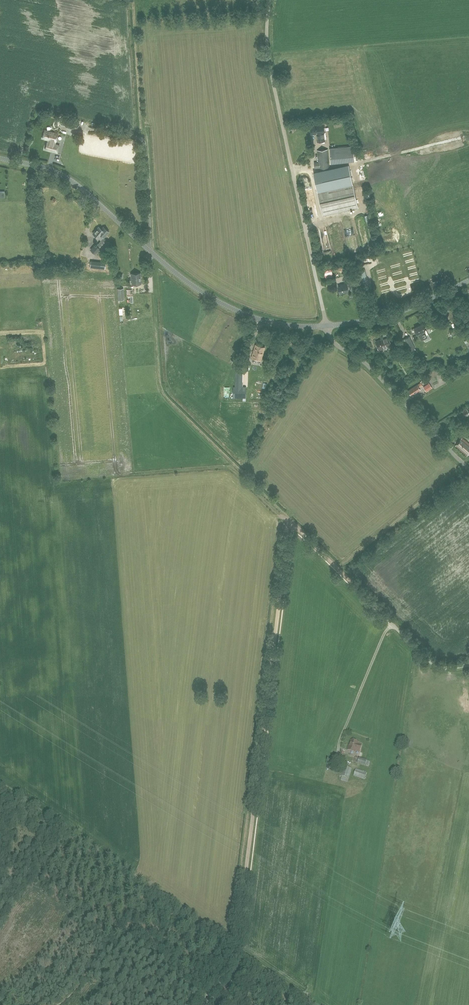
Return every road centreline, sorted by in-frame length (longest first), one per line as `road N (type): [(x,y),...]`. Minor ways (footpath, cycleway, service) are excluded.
road 1 (track): [(337,568),(298,530),(288,531),(236,947)]
road 2 (tertiary): [(326,326),(274,323),(217,301),(77,184),(0,158)]
road 3 (unclassified): [(326,326),(269,59),(271,0)]
road 4 (unclassified): [(468,471),(326,326)]
road 5 (tertiary): [(326,326),(402,311),(468,281)]
road 6 (track): [(342,738),(393,624)]

